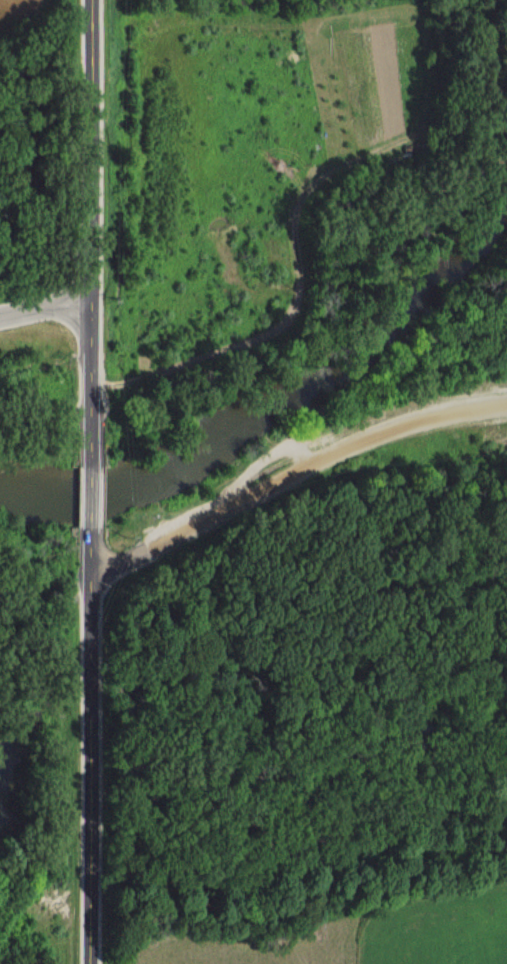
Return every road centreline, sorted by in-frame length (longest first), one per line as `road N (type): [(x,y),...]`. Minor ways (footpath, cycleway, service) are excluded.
road 1 (tertiary): [(90,467),(93,0)]
road 2 (residential): [(91,582),(346,451),(506,407)]
road 3 (tertiary): [(91,963),(91,529)]

